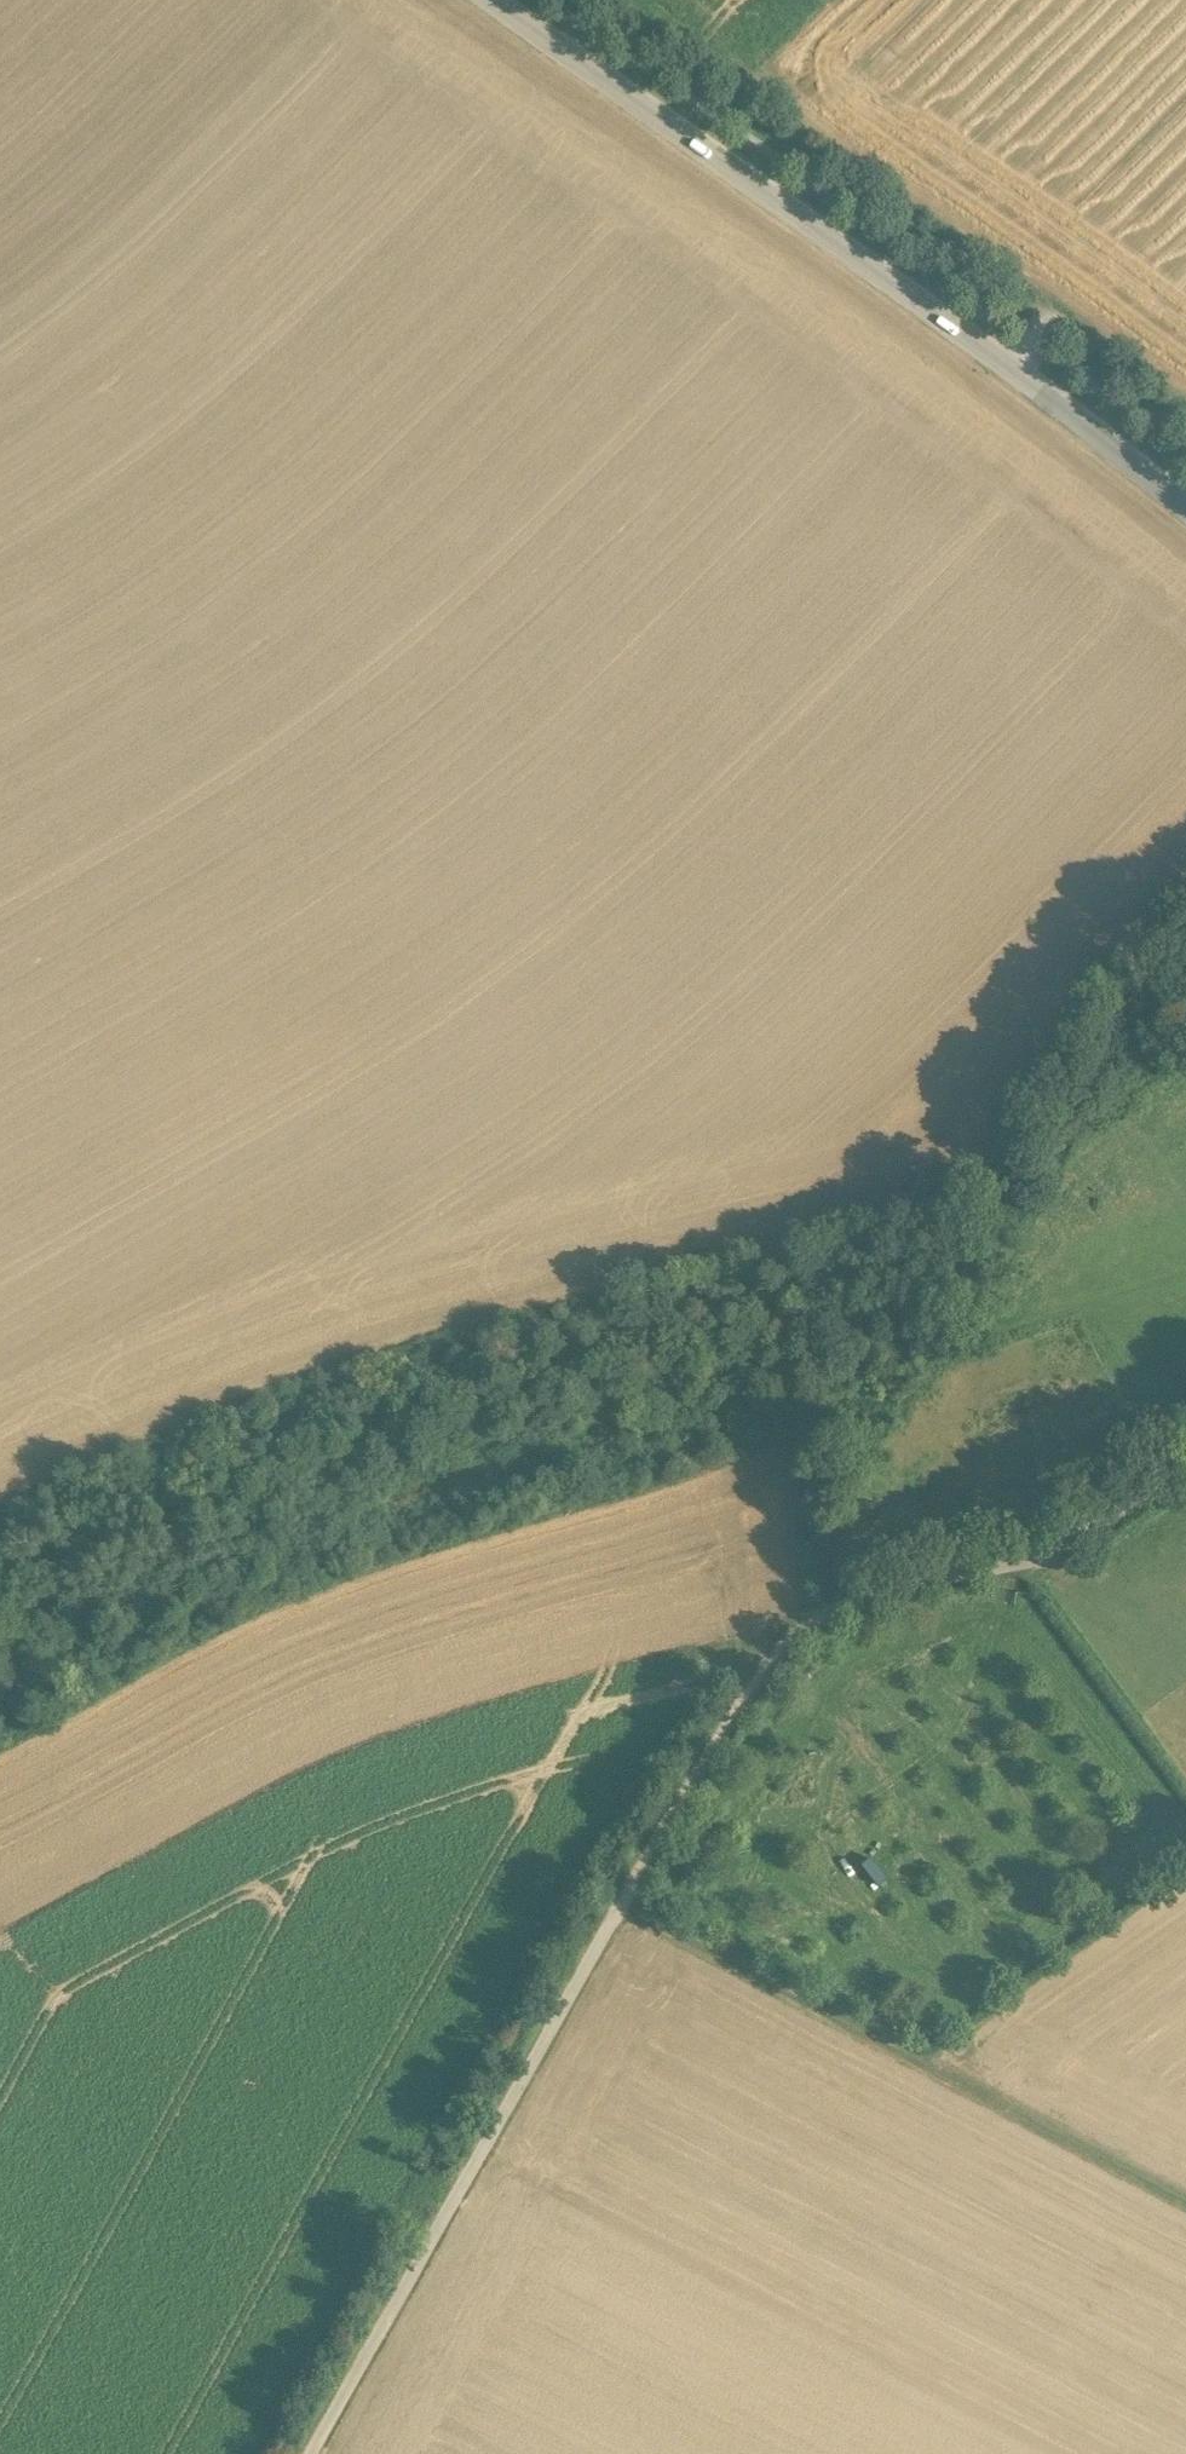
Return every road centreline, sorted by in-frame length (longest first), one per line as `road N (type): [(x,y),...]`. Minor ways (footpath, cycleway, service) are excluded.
road 1 (track): [(313,2453),(623,1904),(774,1659),(818,1622),(865,1598),(991,1572),(1058,1548),(1185,1470)]
road 2 (residential): [(1185,504),(982,344),(492,0)]
road 3 (track): [(623,1904),(1185,2195)]

